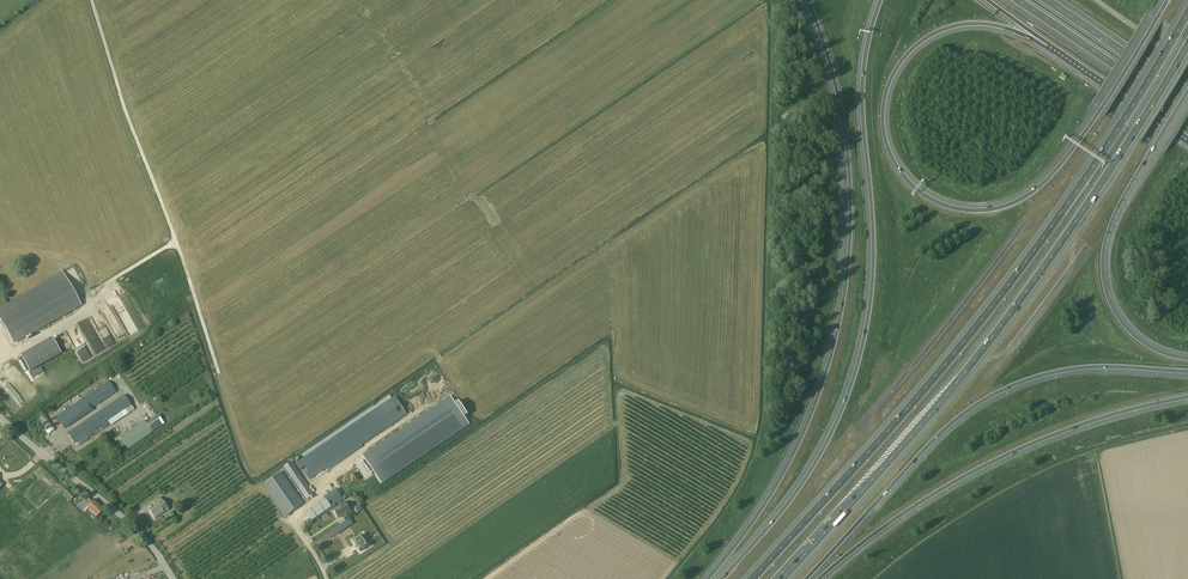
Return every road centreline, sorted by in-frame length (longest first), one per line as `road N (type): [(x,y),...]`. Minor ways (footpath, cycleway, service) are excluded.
road 1 (motorway): [(1187,13),(1014,280),(752,578)]
road 2 (motorway): [(781,578),(996,333),(1187,45)]
road 3 (motorway): [(1167,0),(1075,147),(1022,199),(958,209),(909,184),(890,153),(883,108),(908,53),(945,29),(975,24),(1048,46)]
road 4 (motorway): [(881,0),(863,73),(873,245),(859,361),(816,461),(722,578)]
road 5 (motorway): [(808,0),(844,119),(851,216),(844,301),(801,439),(709,578)]
road 6 (motorway): [(808,578),(944,430),(996,393),(1063,370),(1187,371)]
road 7 (motorway): [(819,578),(890,522),(985,465),(1106,417),(1187,397)]
road 8 (motorway): [(1187,359),(1128,330),(1103,273),(1112,222),(1187,90)]
road 9 (unclassified): [(172,578),(142,536),(0,417)]
road 10 (motorway): [(1016,0),(1187,114)]
road 11 (motorway): [(1187,95),(1046,0)]
road 12 (motorway): [(1048,46),(1187,140)]

